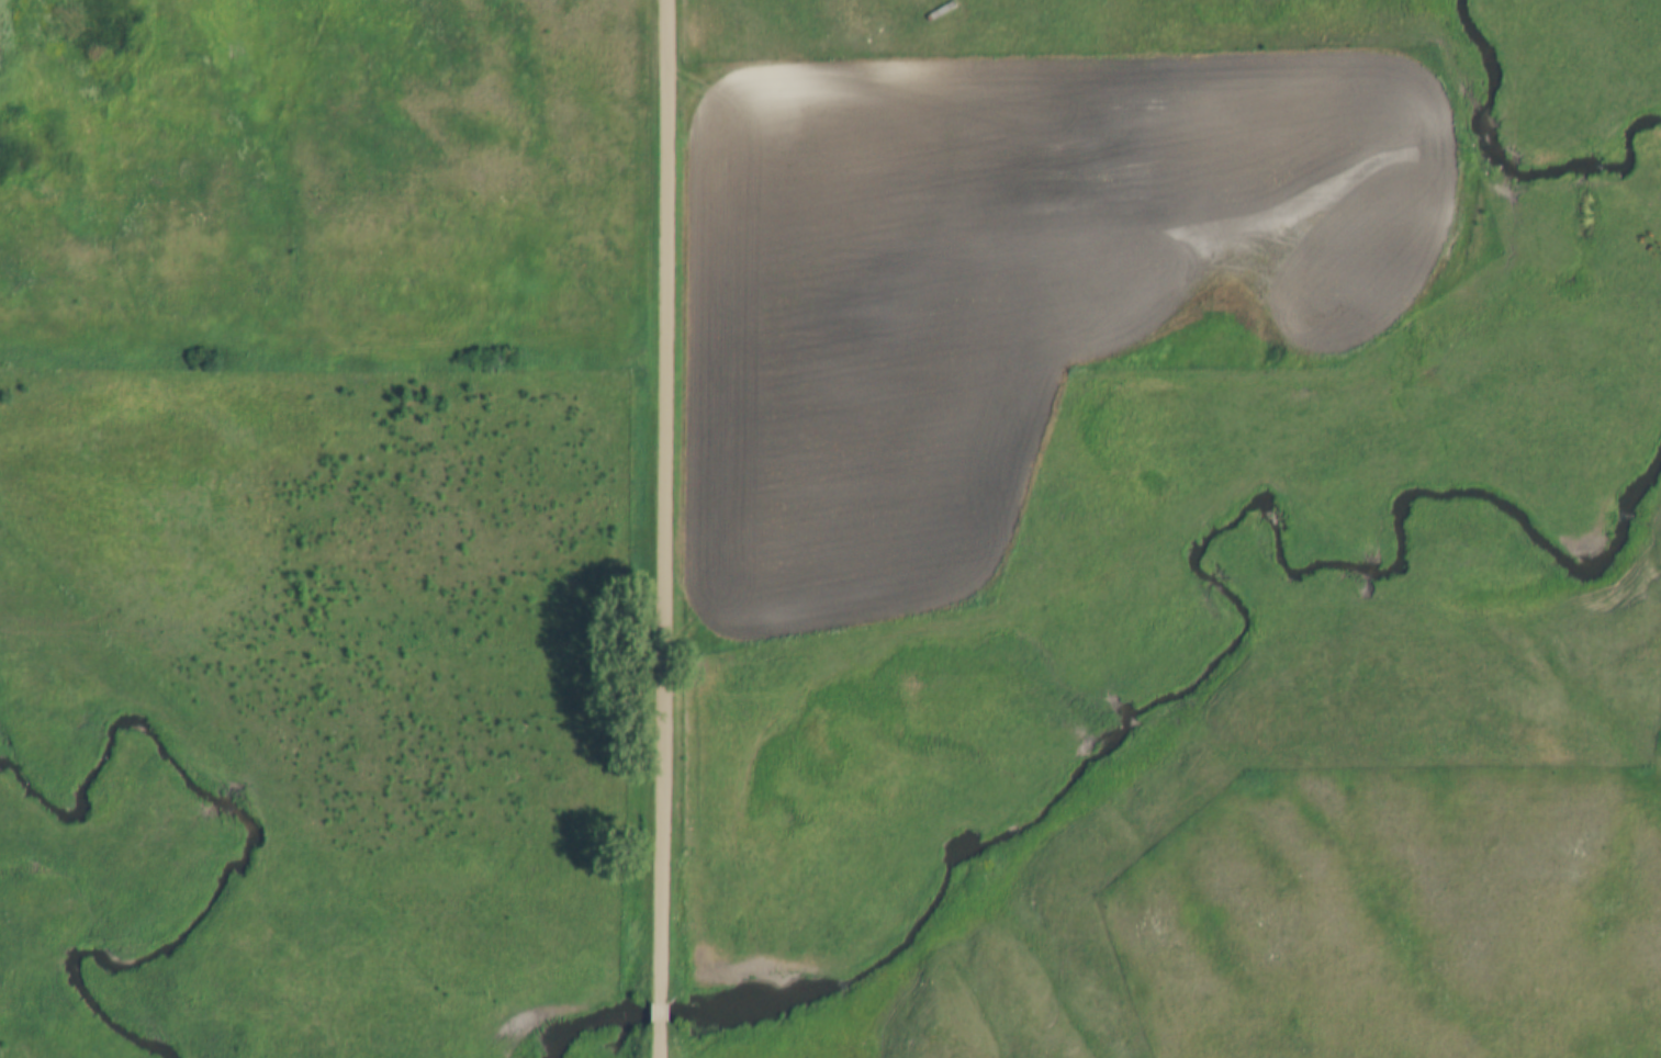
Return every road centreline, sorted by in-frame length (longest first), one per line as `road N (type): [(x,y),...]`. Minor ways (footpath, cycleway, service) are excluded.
road 1 (residential): [(663,1001),(665,0)]

